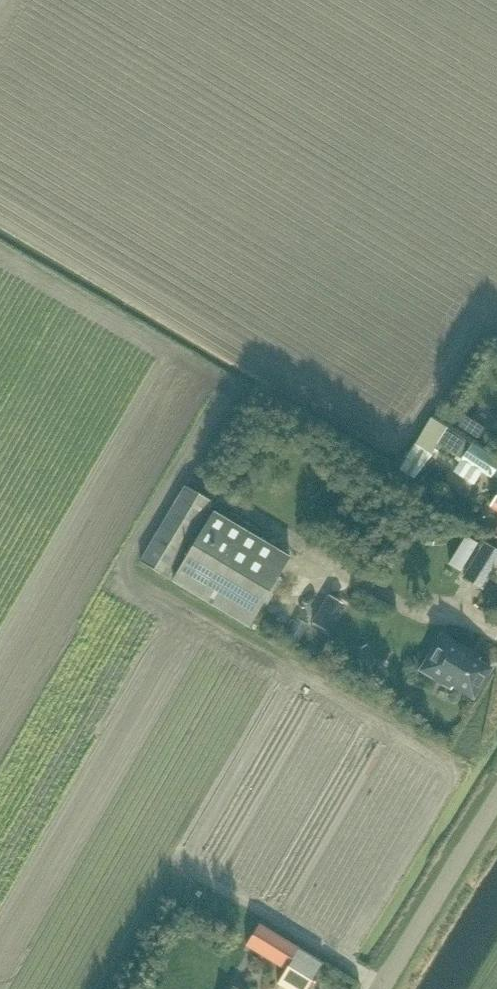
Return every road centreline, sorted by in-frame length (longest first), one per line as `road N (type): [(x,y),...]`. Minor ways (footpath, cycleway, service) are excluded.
road 1 (unclassified): [(379,988),(496,795)]

